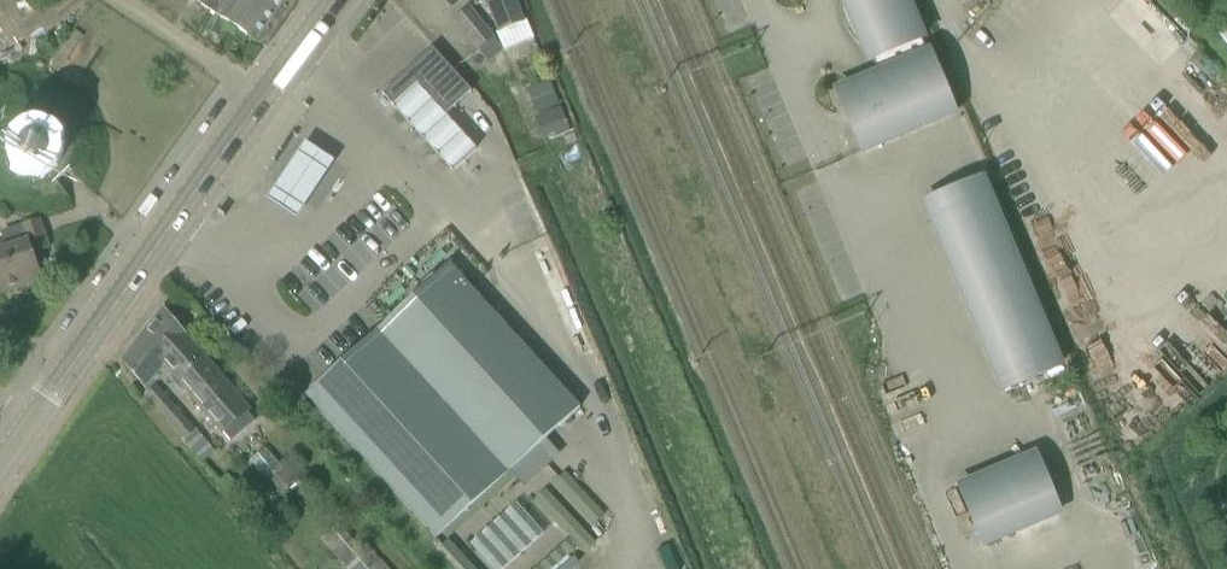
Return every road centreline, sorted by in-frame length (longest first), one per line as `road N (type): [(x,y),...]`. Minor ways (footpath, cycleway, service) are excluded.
road 1 (track): [(932,568),(691,0)]
road 2 (secondary): [(30,427),(332,0)]
road 3 (residential): [(804,112),(752,0)]

